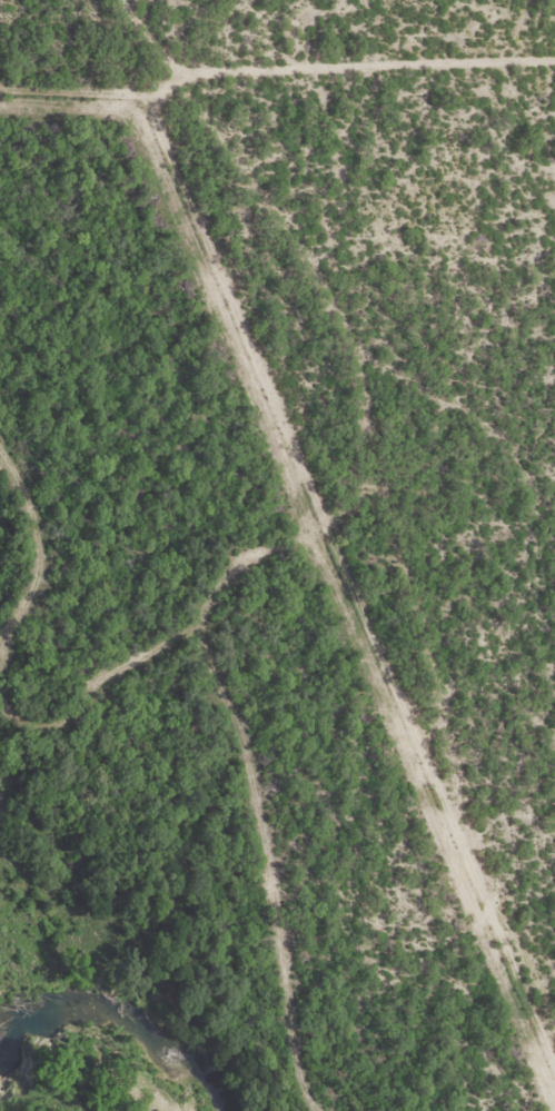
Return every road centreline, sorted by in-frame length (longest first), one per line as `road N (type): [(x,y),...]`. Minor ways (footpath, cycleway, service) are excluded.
road 1 (residential): [(554,1081),(475,824),(452,713),(494,571),(494,462),(403,343),(351,328),(268,187),(132,0)]
road 2 (residential): [(351,328),(365,354),(374,439),(452,713)]

